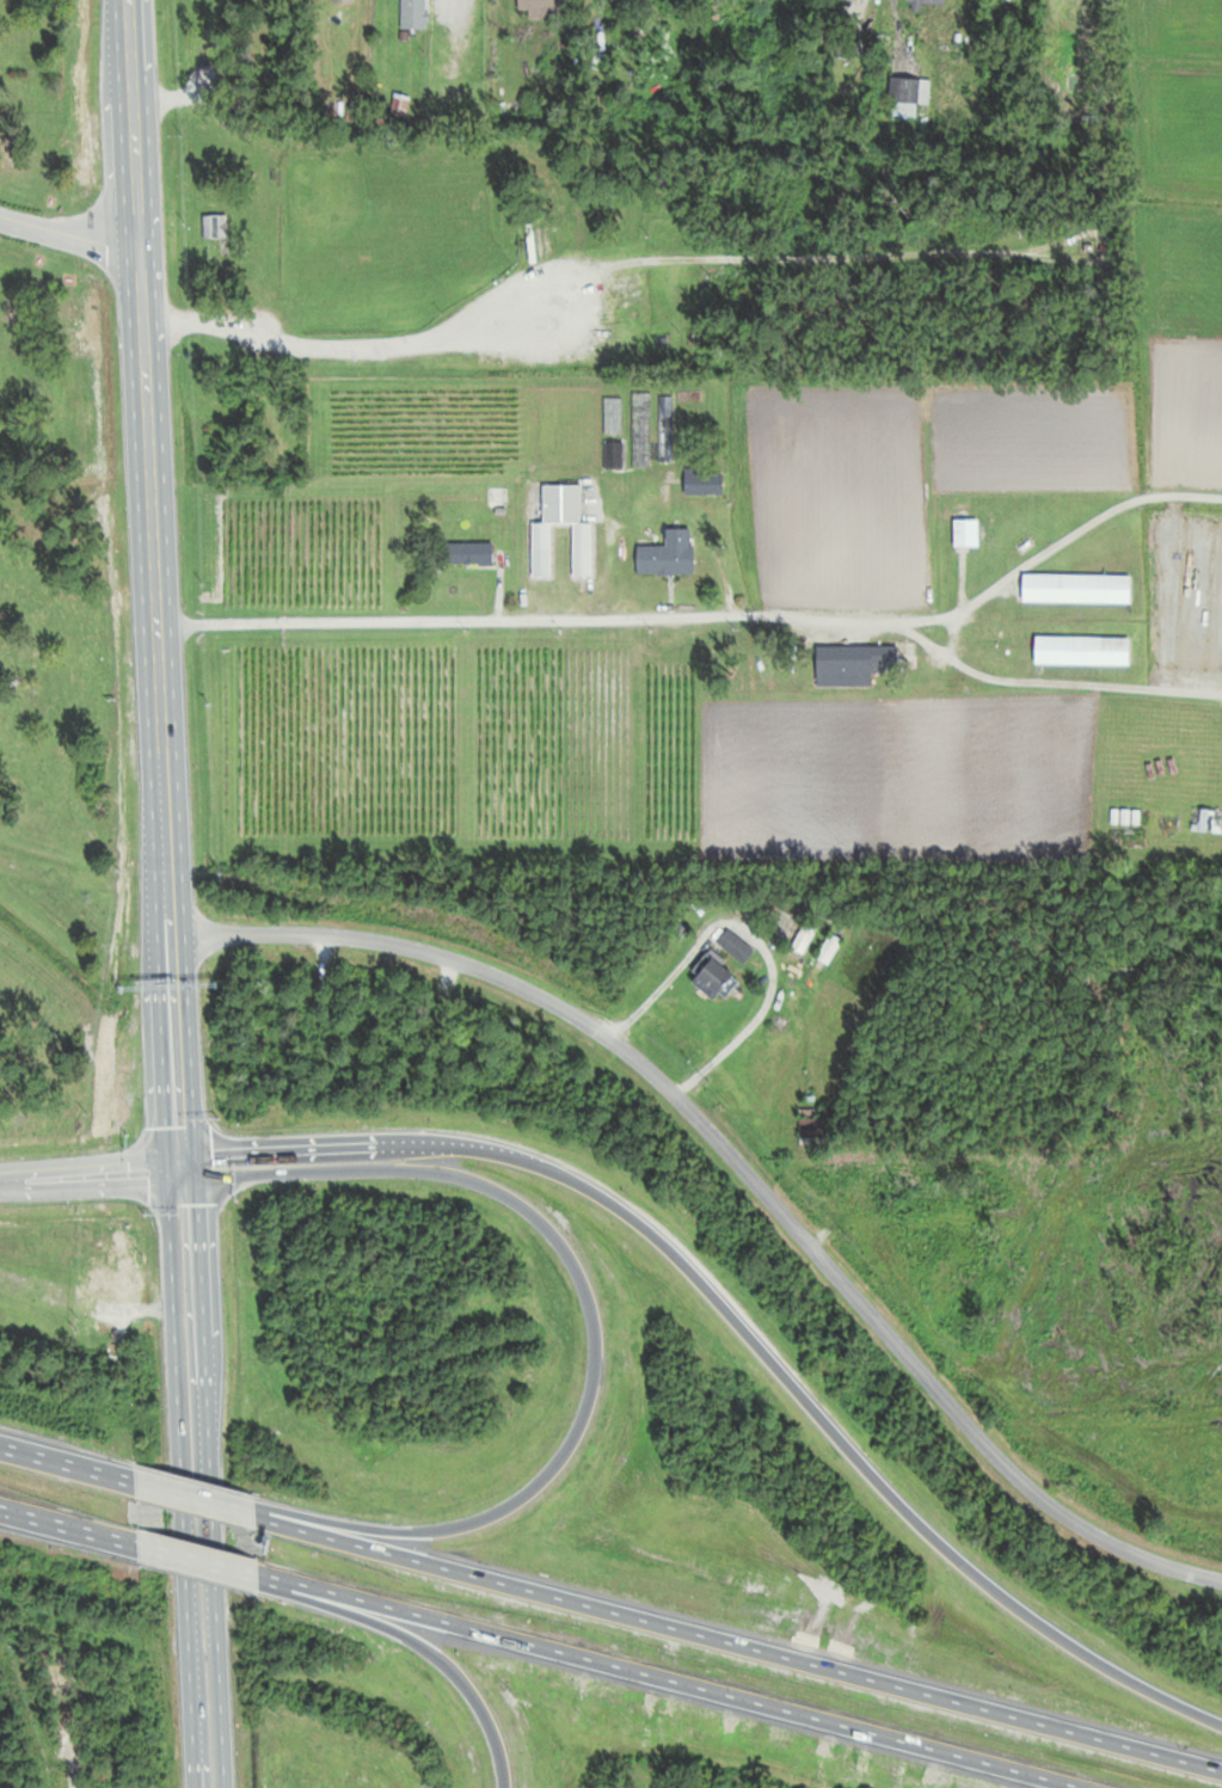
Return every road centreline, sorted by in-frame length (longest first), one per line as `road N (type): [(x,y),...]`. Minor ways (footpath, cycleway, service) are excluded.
road 1 (residential): [(166,922),(296,929),(429,954),(578,1015),(683,1096),(817,1270),(971,1437),(1109,1520),(1221,1558)]
road 2 (motorway): [(1221,1726),(1106,1670),(1008,1605),(886,1491),(674,1254),(591,1190),(523,1159),(446,1144),(213,1153),(186,1166)]
road 3 (secondary): [(129,0),(166,922),(186,1166)]
road 4 (motorway): [(1221,1772),(254,1518)]
road 5 (motorway): [(186,1166),(214,1175),(389,1168),(474,1180),(540,1221),(560,1243),(595,1332),(592,1385),(576,1433),(548,1474),(509,1506),(448,1529),(400,1531),(256,1504)]
road 6 (motorway): [(257,1572),(1084,1787)]
road 7 (secondary): [(186,1166),(215,1787)]
road 8 (motorway): [(257,1572),(275,1589),(373,1621),(438,1657),(486,1716),(504,1787)]
road 9 (residential): [(186,1166),(0,1177)]
road 10 (motorway): [(0,1504),(139,1541)]
road 11 (residential): [(139,254),(0,219)]
road 12 (motorway): [(137,1486),(0,1449)]
road 13 (motorway): [(139,1541),(257,1572)]

